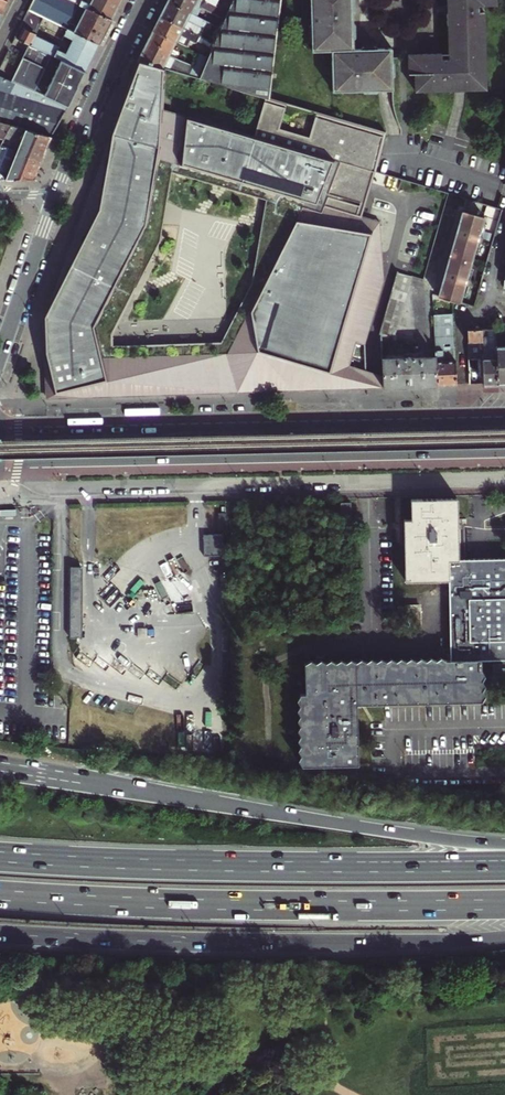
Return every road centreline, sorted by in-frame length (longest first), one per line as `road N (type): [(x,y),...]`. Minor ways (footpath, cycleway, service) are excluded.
road 1 (motorway): [(0,934),(387,944),(504,938)]
road 2 (primary): [(0,468),(504,456)]
road 3 (primary): [(504,416),(0,427)]
road 4 (motorway): [(0,895),(504,905)]
road 5 (motorway): [(504,866),(0,857)]
road 6 (motorway): [(504,845),(124,787)]
road 7 (tertiary): [(55,196),(145,0)]
road 8 (tertiary): [(0,357),(55,196)]
road 9 (motorway): [(124,787),(0,761)]
road 10 (motorway): [(124,787),(0,769)]

